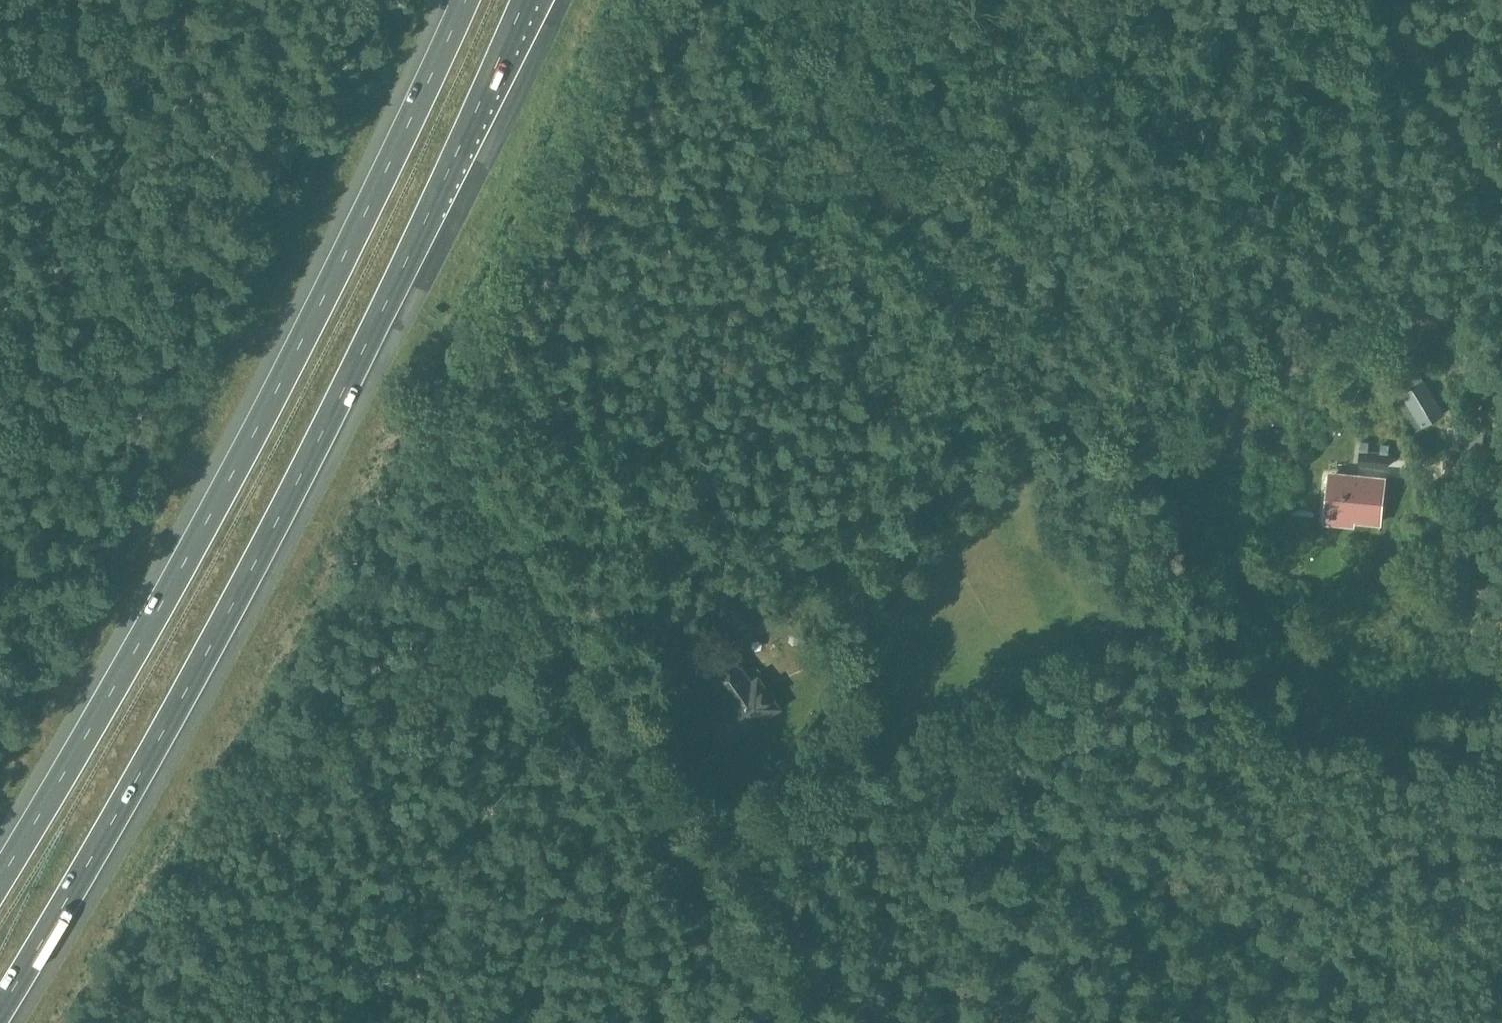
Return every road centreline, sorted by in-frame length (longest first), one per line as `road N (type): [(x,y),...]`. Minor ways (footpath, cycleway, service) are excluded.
road 1 (track): [(622,0),(455,349),(447,417),(630,703),(672,750),(825,1022)]
road 2 (motorway): [(0,1017),(219,637),(527,0)]
road 3 (motorway): [(467,0),(255,432),(0,881)]
road 4 (track): [(1501,192),(1388,0)]

